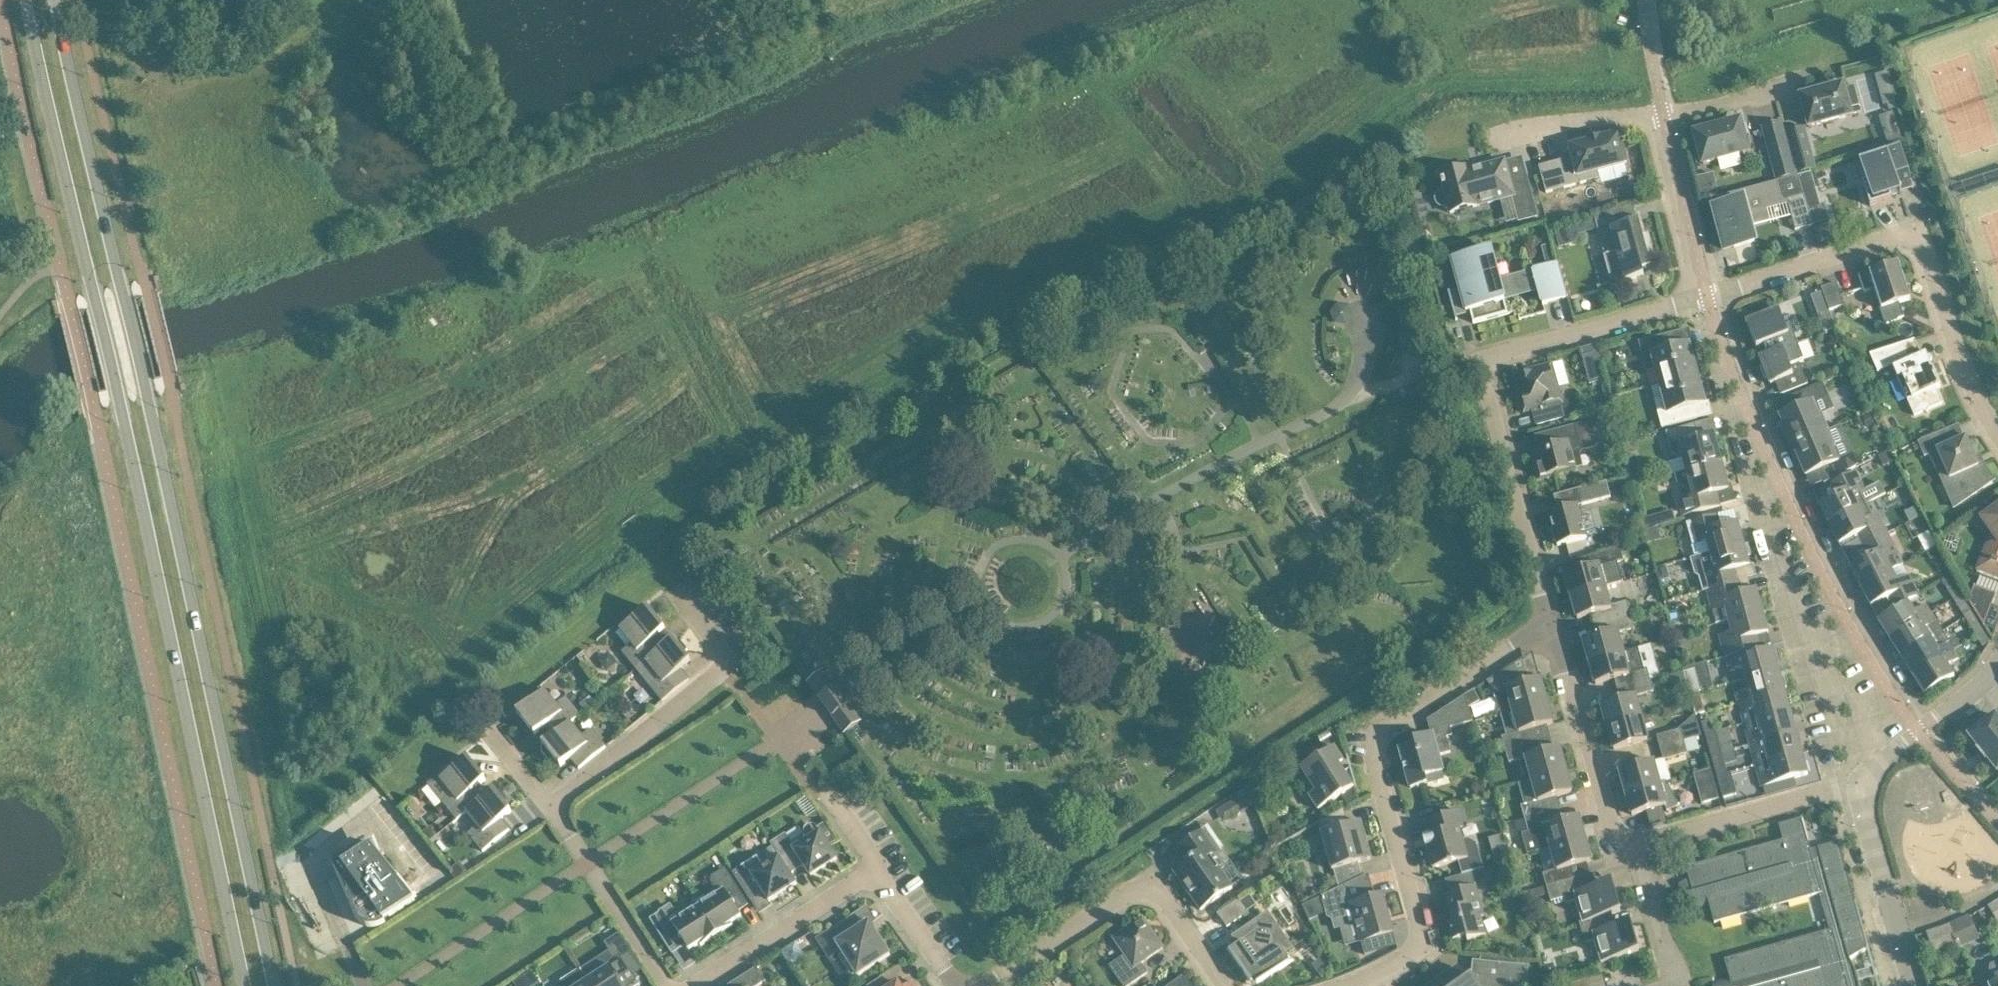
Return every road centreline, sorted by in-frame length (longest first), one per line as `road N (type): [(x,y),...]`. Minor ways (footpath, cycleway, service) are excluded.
road 1 (secondary): [(275,985),(54,0)]
road 2 (secondary): [(25,0),(246,985)]
road 3 (residential): [(1346,985),(1405,958),(1421,933),(1374,760),(1377,735),(1551,622)]
road 4 (residential): [(1551,622),(1485,387),(1487,359),(1708,296)]
road 5 (residential): [(1708,296),(1878,241),(1917,241),(1997,437)]
road 6 (residential): [(984,985),(1144,888),(1168,904),(1225,985)]
road 7 (residential): [(678,592),(724,665),(550,808)]
road 8 (residential): [(362,985),(313,865),(374,821),(423,883)]
road 9 (residential): [(1644,842),(1630,840),(1608,816),(1551,622)]
road 10 (residential): [(1644,842),(1864,785)]
road 11 (residential): [(694,985),(877,876)]
road 12 (residential): [(665,985),(550,808)]
road 13 (residential): [(1914,985),(1864,785)]
road 14 (residential): [(1822,26),(1825,60),(1805,72),(1716,107),(1664,113)]
road 15 (residential): [(1708,296),(1664,113)]
road 16 (residential): [(1864,785),(1997,663)]
road 17 (residential): [(1664,113),(1563,122),(1492,140)]
road 18 (residential): [(1677,985),(1644,842)]
road 19 (residential): [(956,985),(877,876)]

